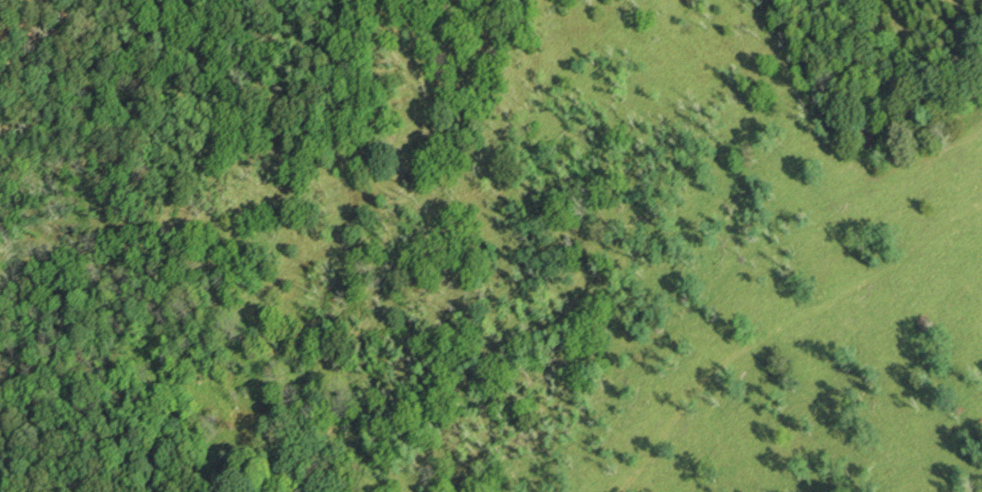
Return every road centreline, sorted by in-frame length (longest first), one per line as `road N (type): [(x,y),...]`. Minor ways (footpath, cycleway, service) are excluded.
road 1 (track): [(613,491),(651,438),(732,355),(924,261),(981,200)]

